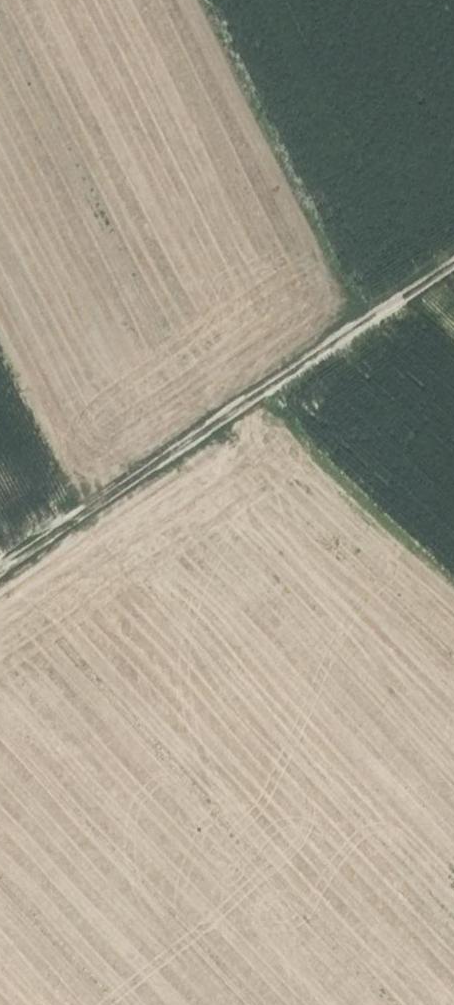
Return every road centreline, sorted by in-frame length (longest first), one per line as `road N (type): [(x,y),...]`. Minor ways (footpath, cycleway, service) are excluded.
road 1 (track): [(453,266),(0,569)]

